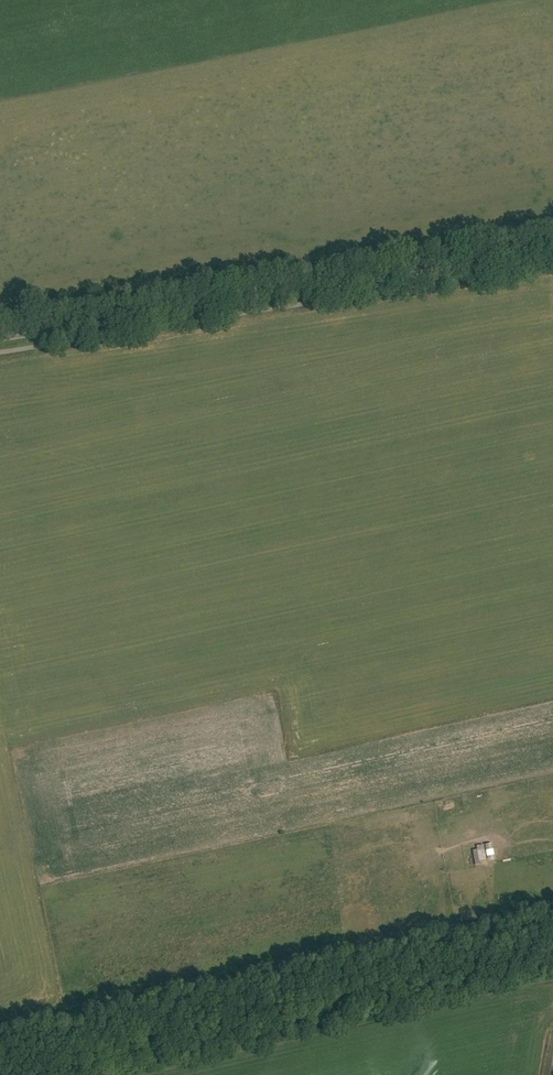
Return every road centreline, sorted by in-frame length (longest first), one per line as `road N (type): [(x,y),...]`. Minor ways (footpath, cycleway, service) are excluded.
road 1 (tertiary): [(0,334),(552,245)]

